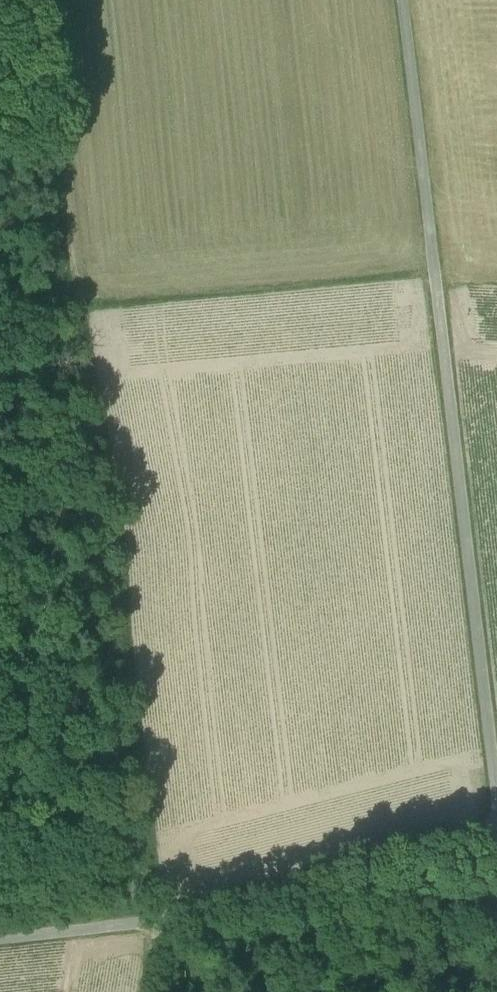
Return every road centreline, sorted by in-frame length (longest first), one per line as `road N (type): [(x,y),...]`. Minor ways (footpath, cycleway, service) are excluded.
road 1 (unclassified): [(401,0),(496,813)]
road 2 (unclassified): [(496,831),(161,921),(0,938)]
road 3 (track): [(433,269),(67,311)]

